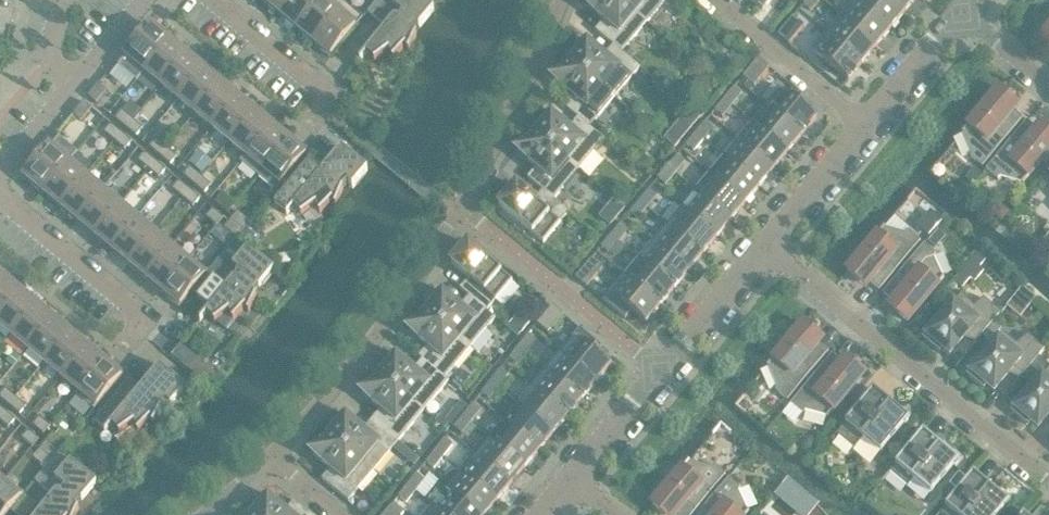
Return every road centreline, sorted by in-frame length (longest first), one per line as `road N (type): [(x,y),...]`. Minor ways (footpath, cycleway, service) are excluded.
road 1 (residential): [(566,0),(465,223),(278,458)]
road 2 (residential): [(1048,481),(772,249)]
road 3 (tertiary): [(572,481),(772,249)]
road 4 (residential): [(124,350),(139,328),(132,305),(0,195)]
road 5 (residential): [(718,0),(873,128)]
road 6 (residential): [(308,126),(325,93),(211,0)]
road 7 (tertiary): [(772,249),(873,128)]
road 8 (tertiary): [(873,128),(960,13)]
road 9 (residential): [(0,182),(77,89)]

